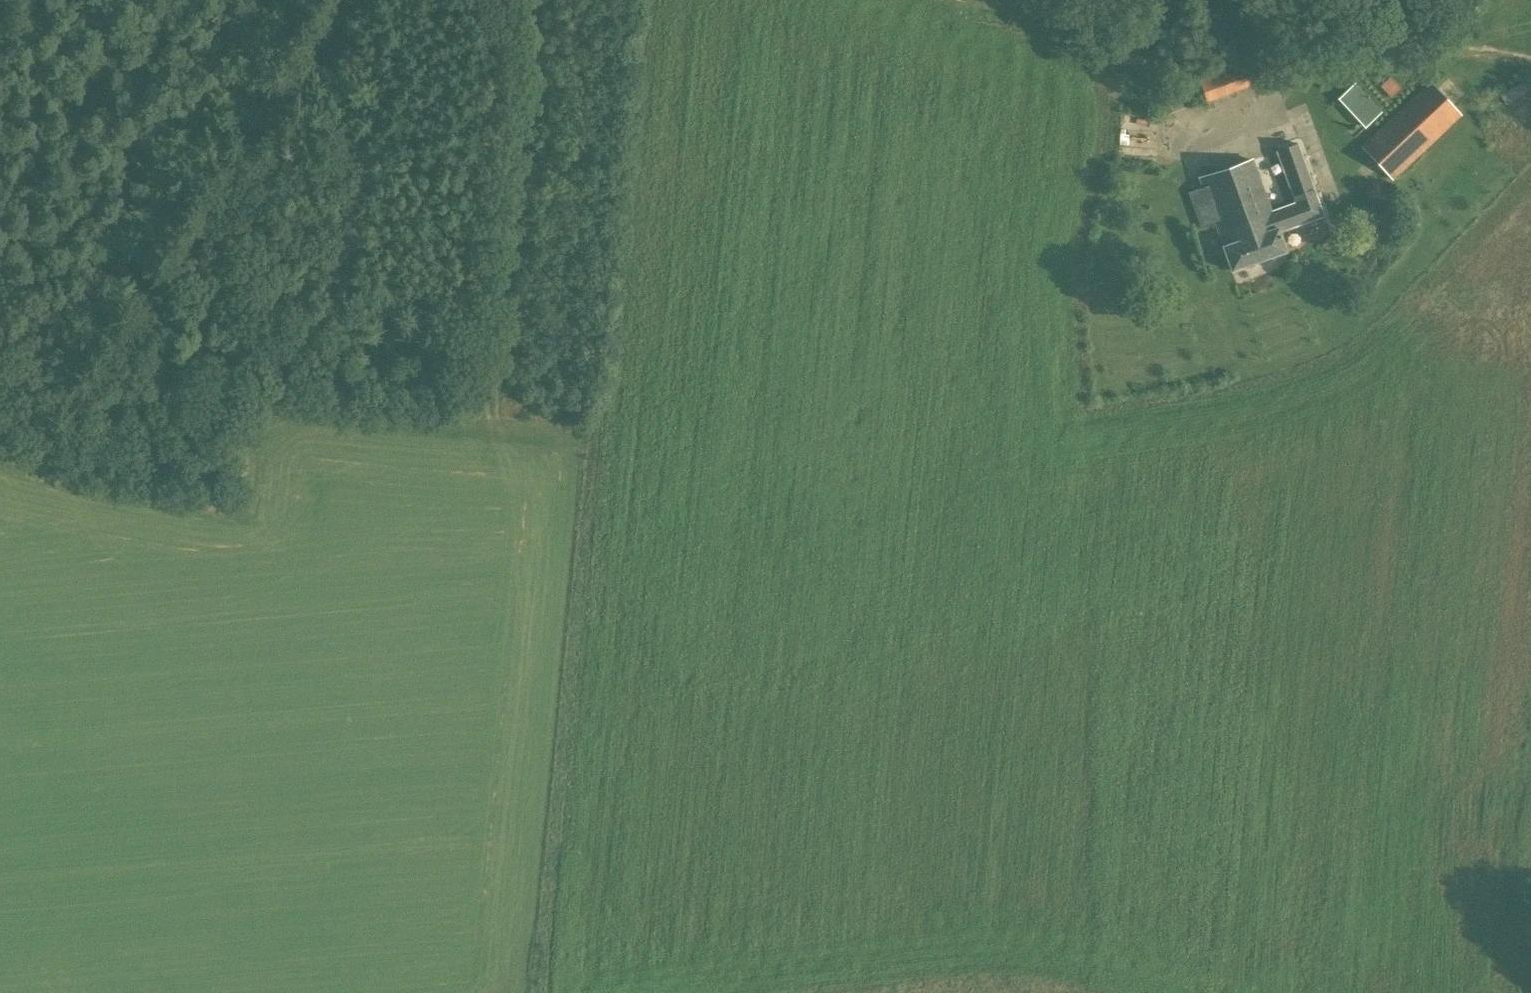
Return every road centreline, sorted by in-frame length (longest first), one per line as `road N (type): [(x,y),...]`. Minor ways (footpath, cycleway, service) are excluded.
road 1 (track): [(969,0),(1156,87),(1091,0)]

